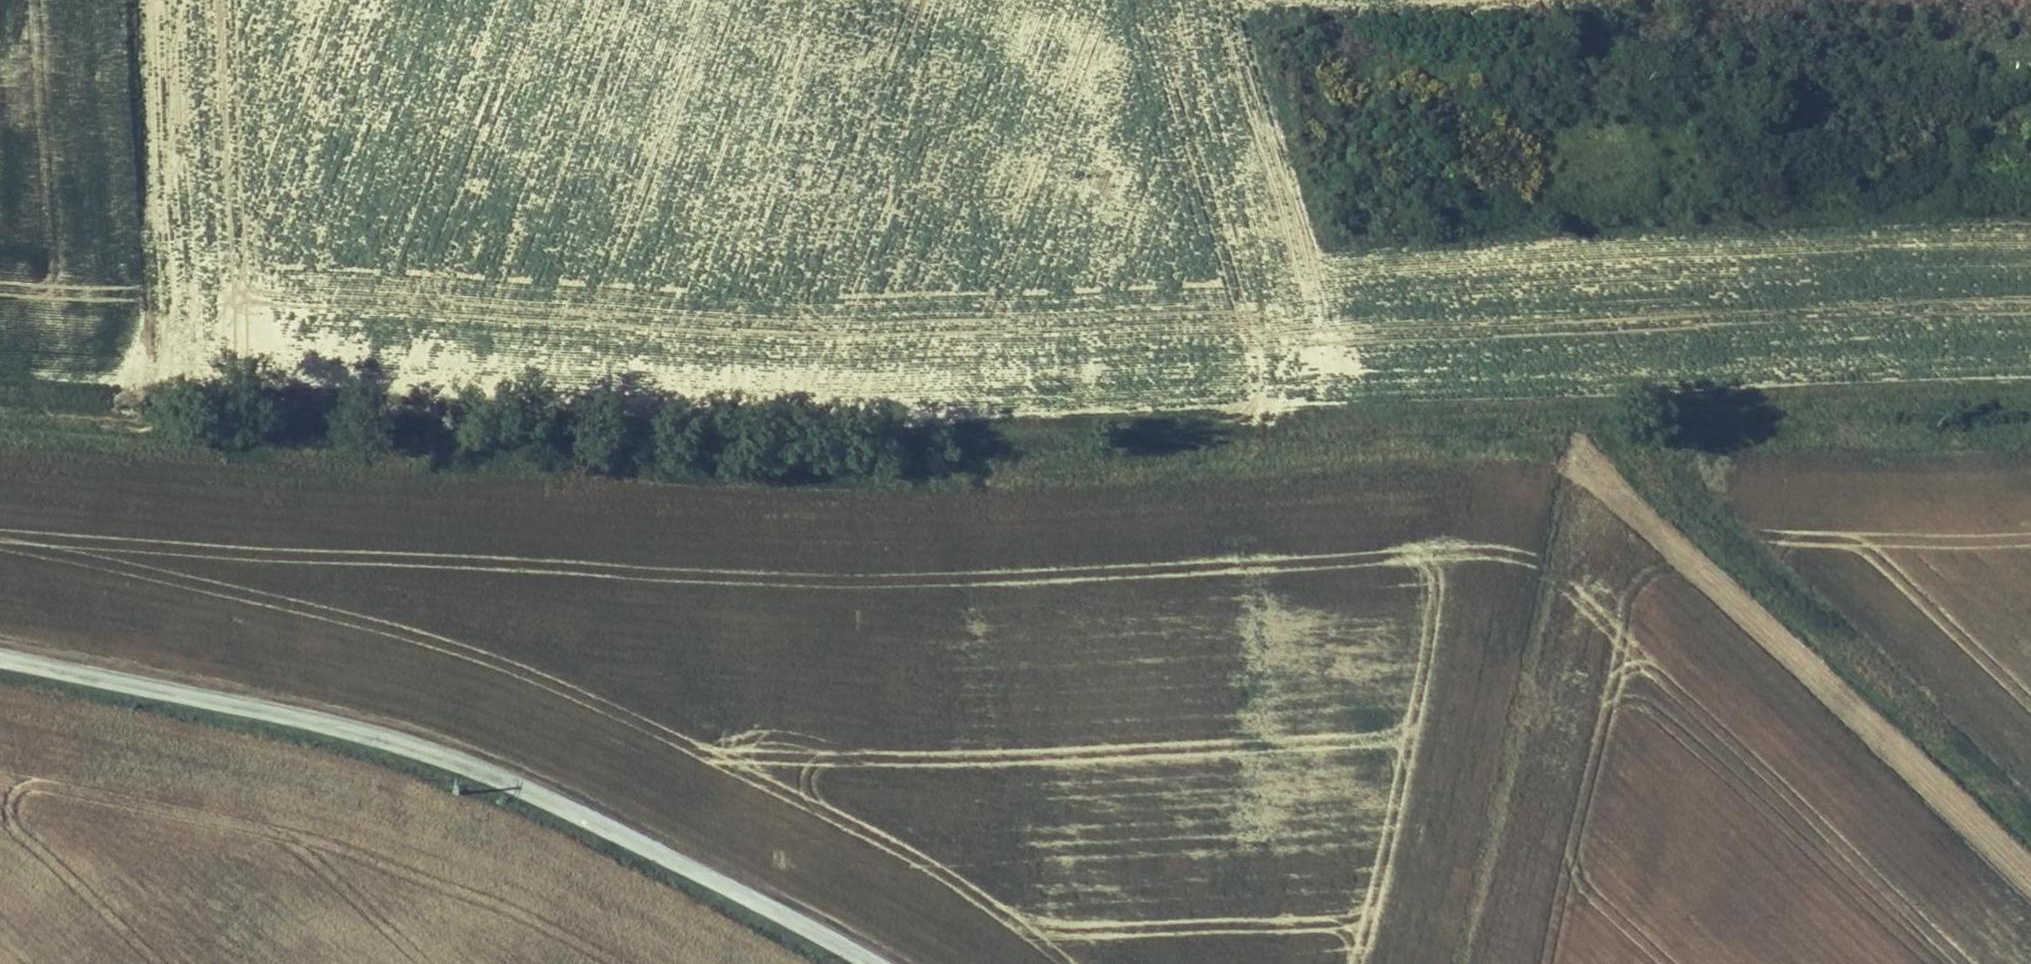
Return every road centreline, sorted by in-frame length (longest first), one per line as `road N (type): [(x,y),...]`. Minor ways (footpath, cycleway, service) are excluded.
road 1 (unclassified): [(853,963),(547,797),(298,716),(0,660)]

